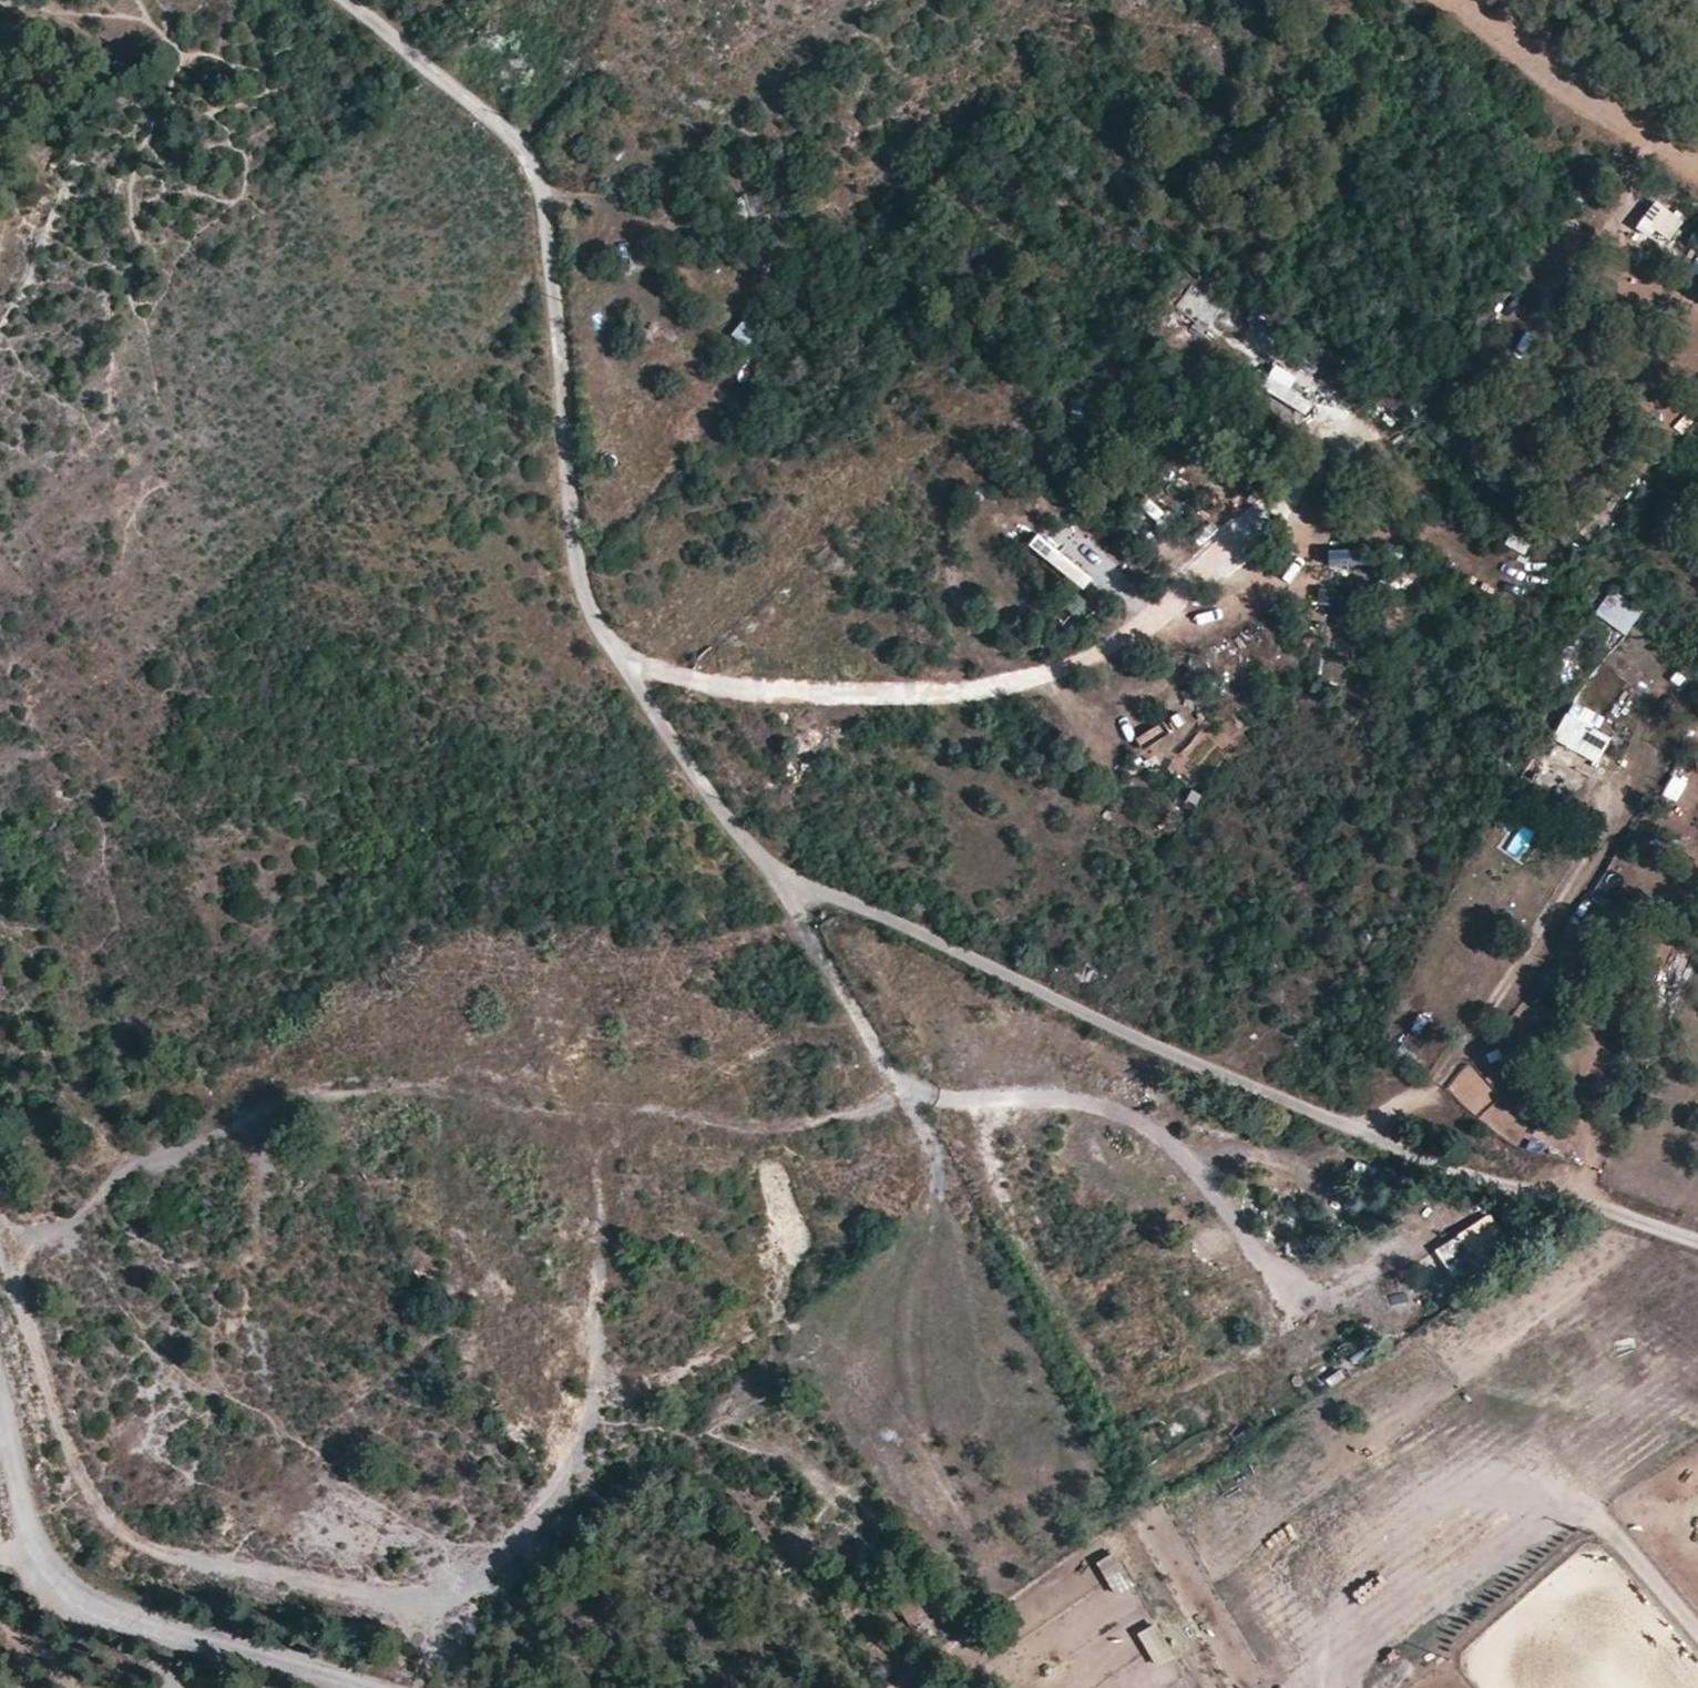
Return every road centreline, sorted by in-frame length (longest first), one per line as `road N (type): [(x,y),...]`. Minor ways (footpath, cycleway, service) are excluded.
road 1 (track): [(343,0),(525,145),(550,207),(582,591),(603,635),(748,847),(813,890),(1374,1139),(1697,1242)]
road 2 (unclassified): [(374,1687),(51,1597),(31,1549),(0,1414)]
road 3 (track): [(1697,170),(1450,0)]

